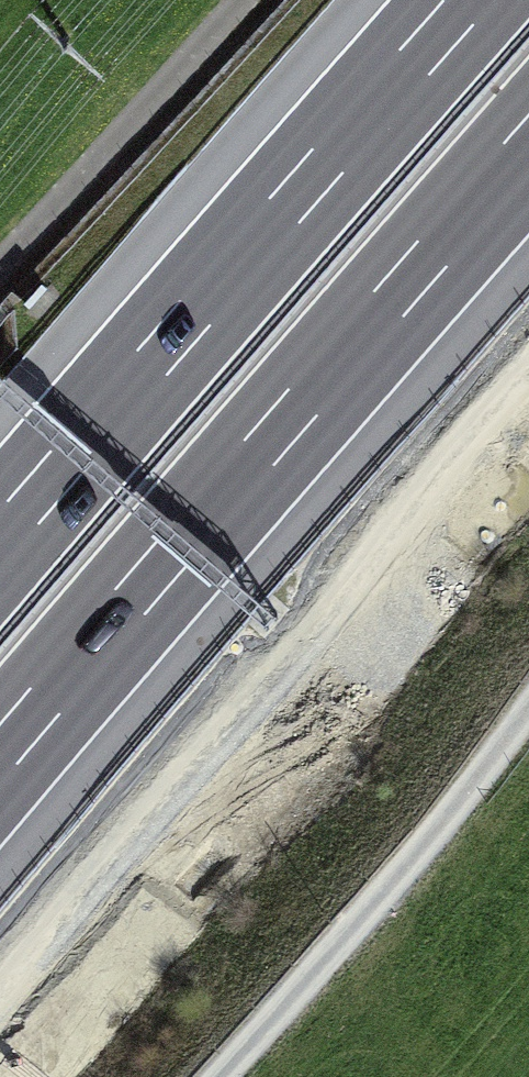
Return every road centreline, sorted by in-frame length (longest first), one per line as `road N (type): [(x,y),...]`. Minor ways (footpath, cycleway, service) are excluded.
road 1 (motorway): [(0,757),(528,147)]
road 2 (primary): [(528,488),(13,1076)]
road 3 (motorway): [(472,0),(0,544)]
road 4 (track): [(528,705),(378,900),(217,1076)]
road 5 (track): [(0,285),(260,0)]

